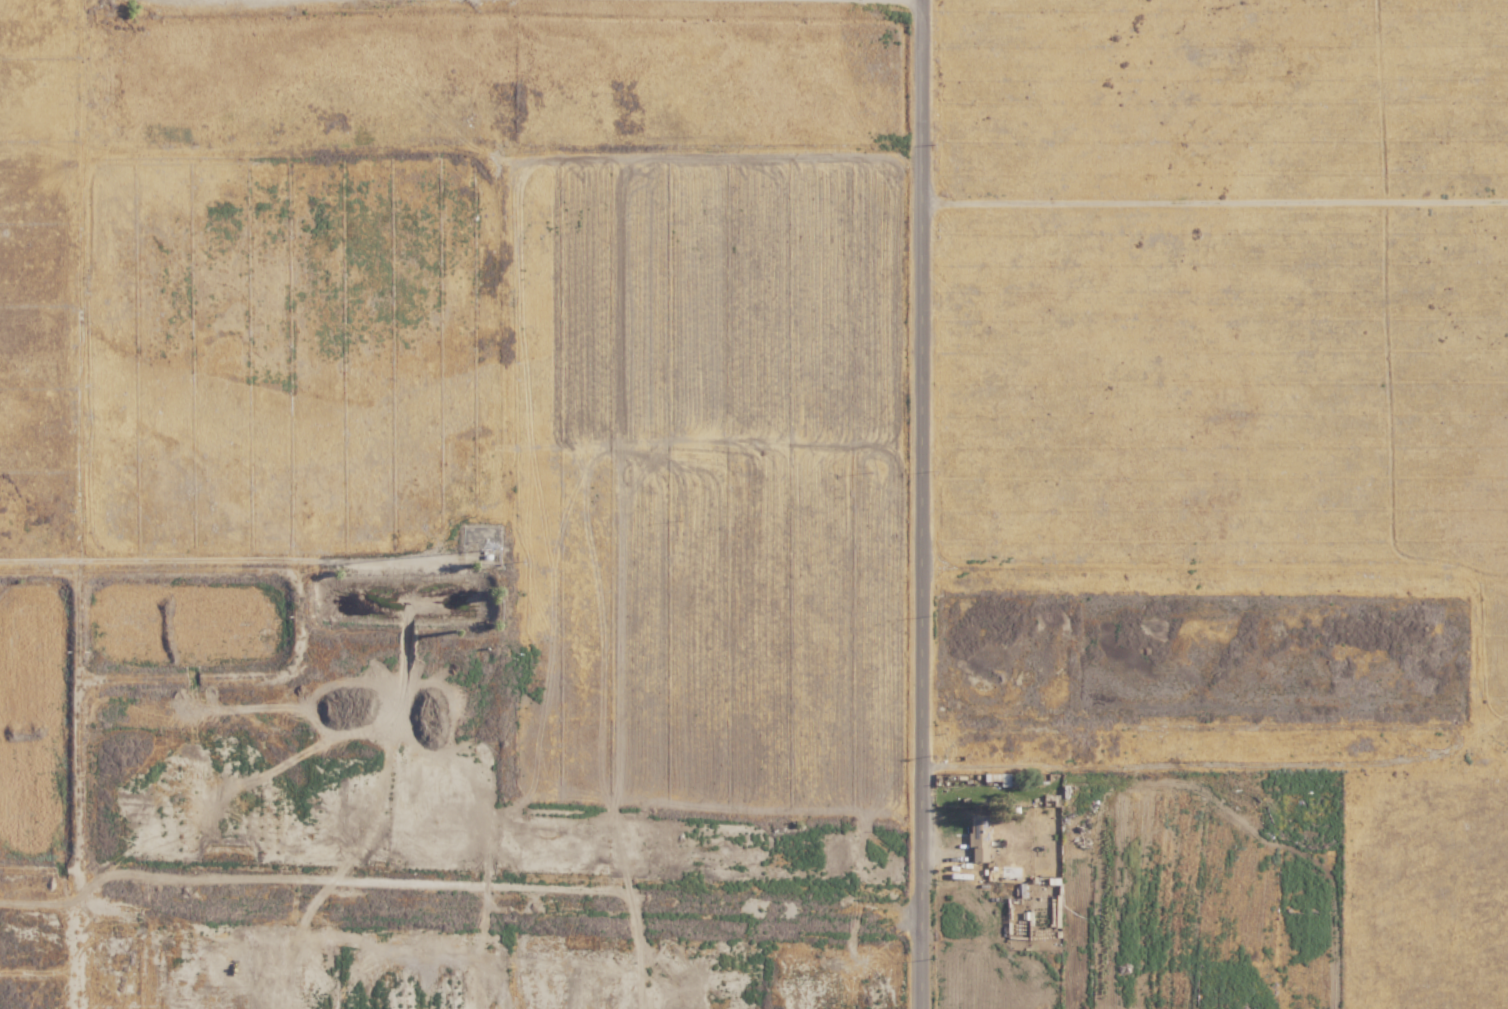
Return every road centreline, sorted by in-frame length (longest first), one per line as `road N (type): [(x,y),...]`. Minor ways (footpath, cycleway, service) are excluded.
road 1 (tertiary): [(929,1008),(927,0)]

